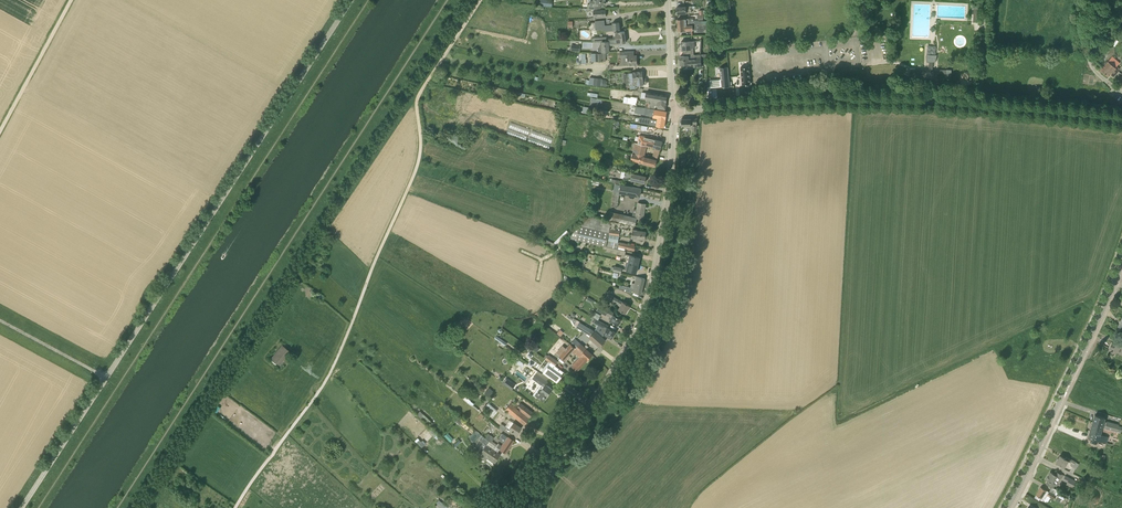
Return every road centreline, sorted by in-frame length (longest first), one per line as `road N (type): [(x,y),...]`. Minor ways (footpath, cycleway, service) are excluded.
road 1 (tertiary): [(21,507),(351,0)]
road 2 (track): [(481,0),(419,95),(418,165),(333,368),(235,507)]
road 3 (tertiary): [(535,507),(632,341),(655,281),(674,111)]
road 4 (unclassified): [(674,111),(897,97),(980,103)]
road 5 (secondary): [(1008,507),(1121,263)]
road 6 (unclassified): [(0,133),(72,0)]
road 7 (unclassified): [(980,103),(1121,117)]

